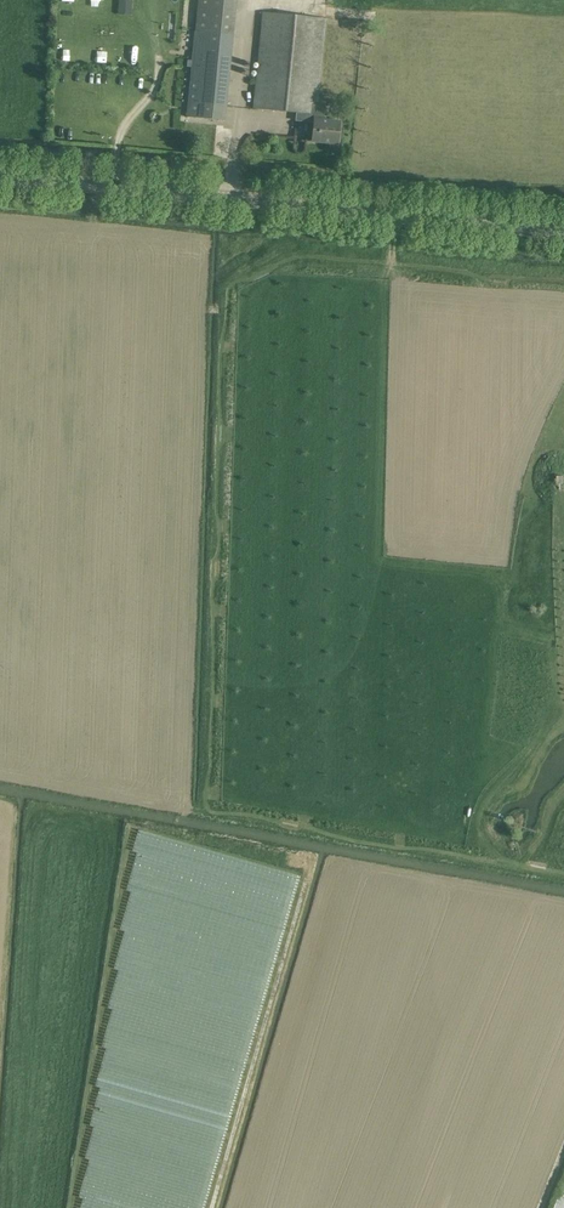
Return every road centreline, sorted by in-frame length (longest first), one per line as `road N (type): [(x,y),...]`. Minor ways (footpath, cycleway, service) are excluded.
road 1 (tertiary): [(0,184),(563,232)]

